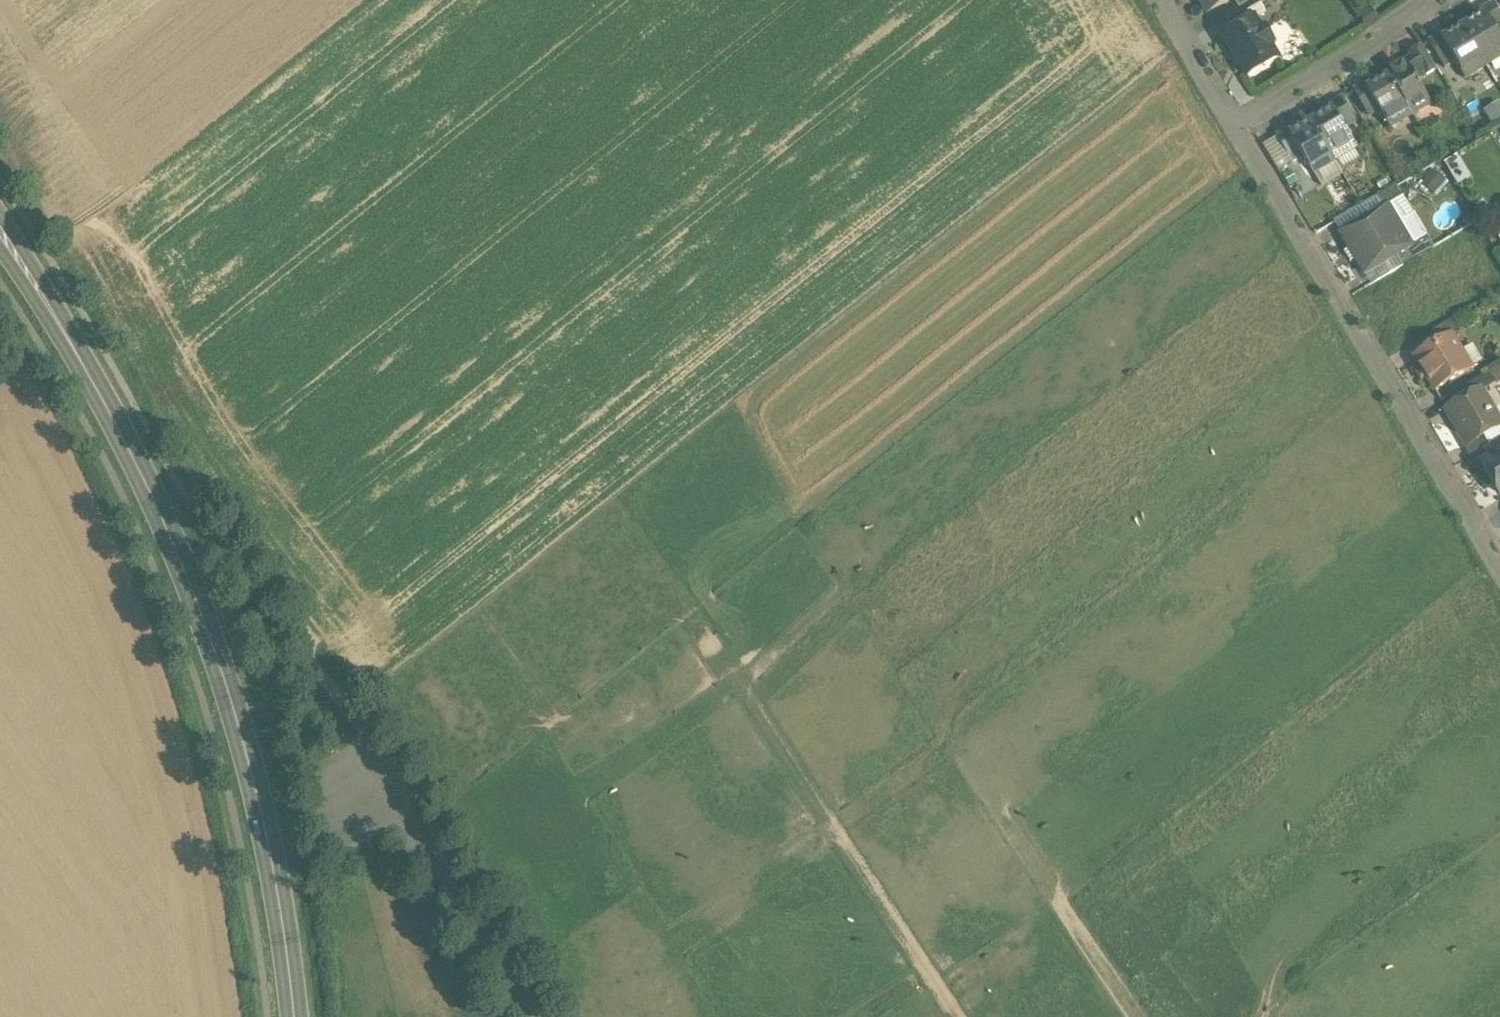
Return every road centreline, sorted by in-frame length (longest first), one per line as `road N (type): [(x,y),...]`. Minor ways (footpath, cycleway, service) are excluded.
road 1 (secondary): [(293,1016),(278,889),(224,674),(118,424),(0,231)]
road 2 (residential): [(1499,570),(1237,131)]
road 3 (residential): [(540,1016),(396,787)]
road 4 (residential): [(1444,0),(1237,131)]
road 5 (residential): [(1237,131),(1161,0)]

